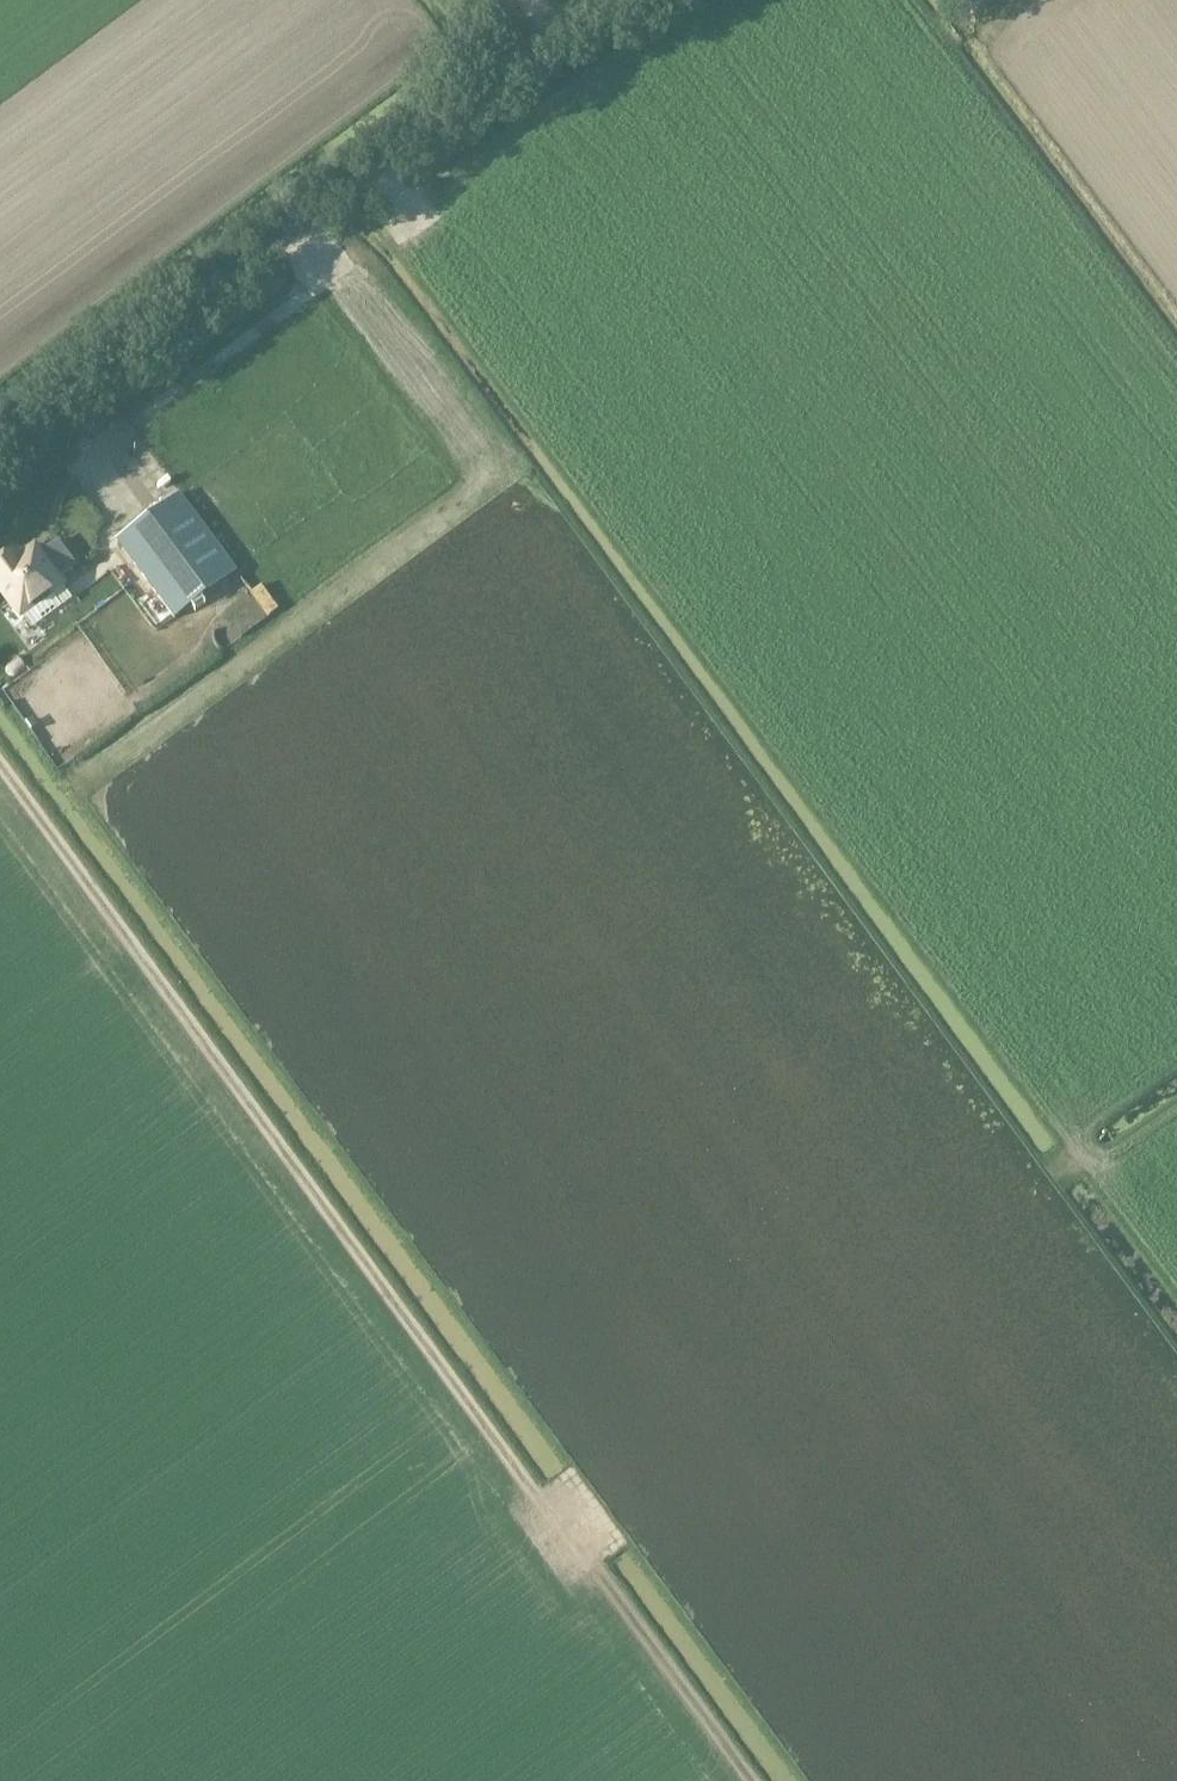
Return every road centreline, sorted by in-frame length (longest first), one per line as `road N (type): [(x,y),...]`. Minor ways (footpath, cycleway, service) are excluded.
road 1 (unclassified): [(0,449),(595,0)]

